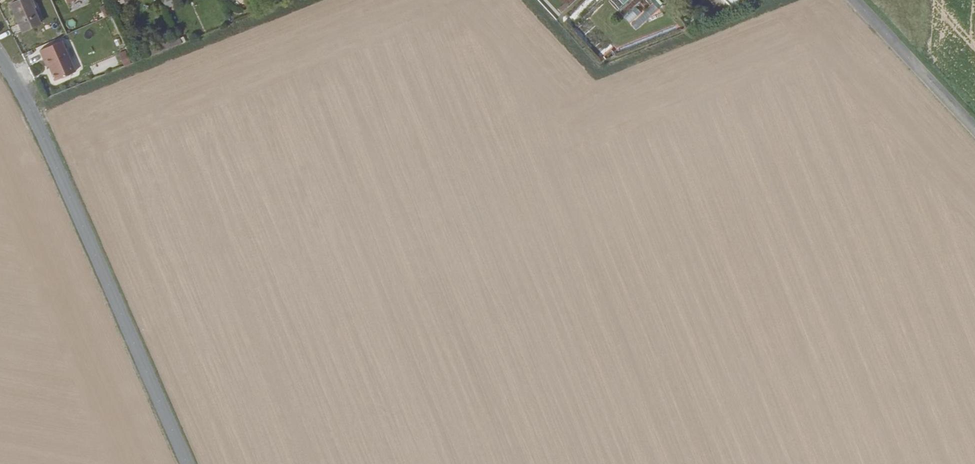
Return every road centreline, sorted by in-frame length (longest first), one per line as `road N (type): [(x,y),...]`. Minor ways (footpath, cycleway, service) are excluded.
road 1 (secondary): [(0,59),(46,145),(186,463)]
road 2 (tertiary): [(974,126),(857,0)]

